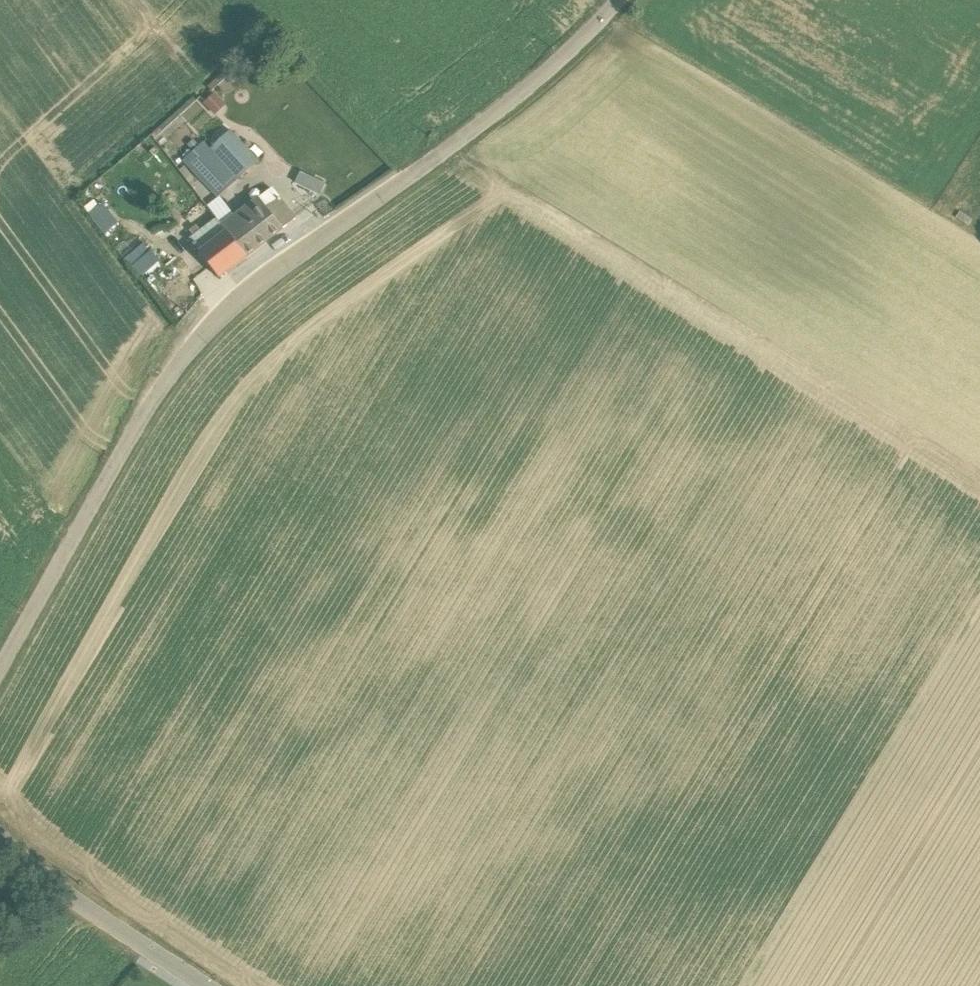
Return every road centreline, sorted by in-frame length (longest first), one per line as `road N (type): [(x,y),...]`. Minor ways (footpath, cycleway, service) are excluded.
road 1 (unclassified): [(617,0),(504,110),(269,276),(216,323),(168,384),(0,672)]
road 2 (unclassified): [(0,842),(206,985)]

